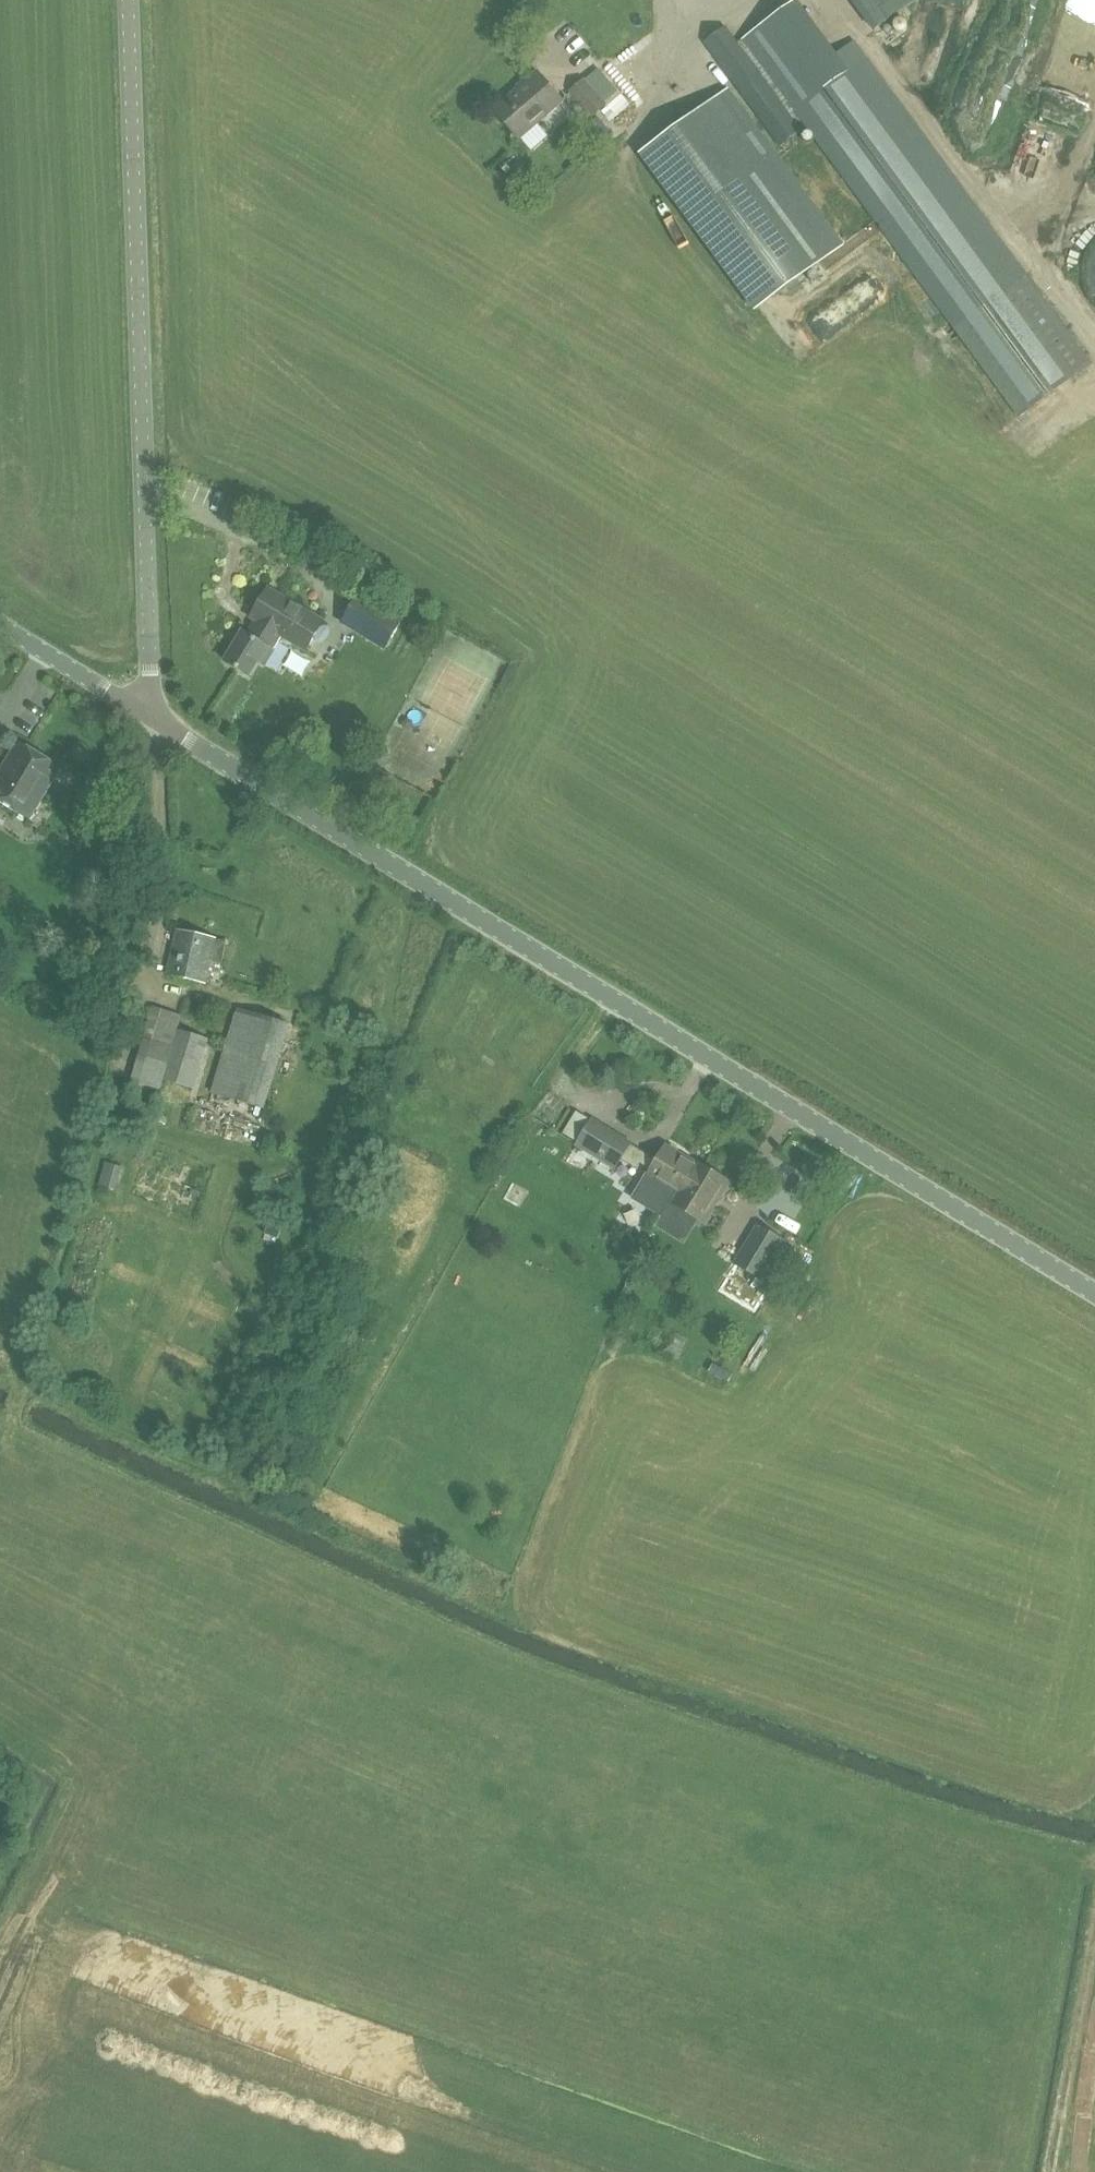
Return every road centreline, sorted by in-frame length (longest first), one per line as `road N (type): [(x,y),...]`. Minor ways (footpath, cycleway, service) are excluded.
road 1 (tertiary): [(1094,1291),(153,718)]
road 2 (unclassified): [(153,718),(128,0)]
road 3 (track): [(1048,2171),(1094,1915)]
road 4 (tertiary): [(153,718),(0,624)]

